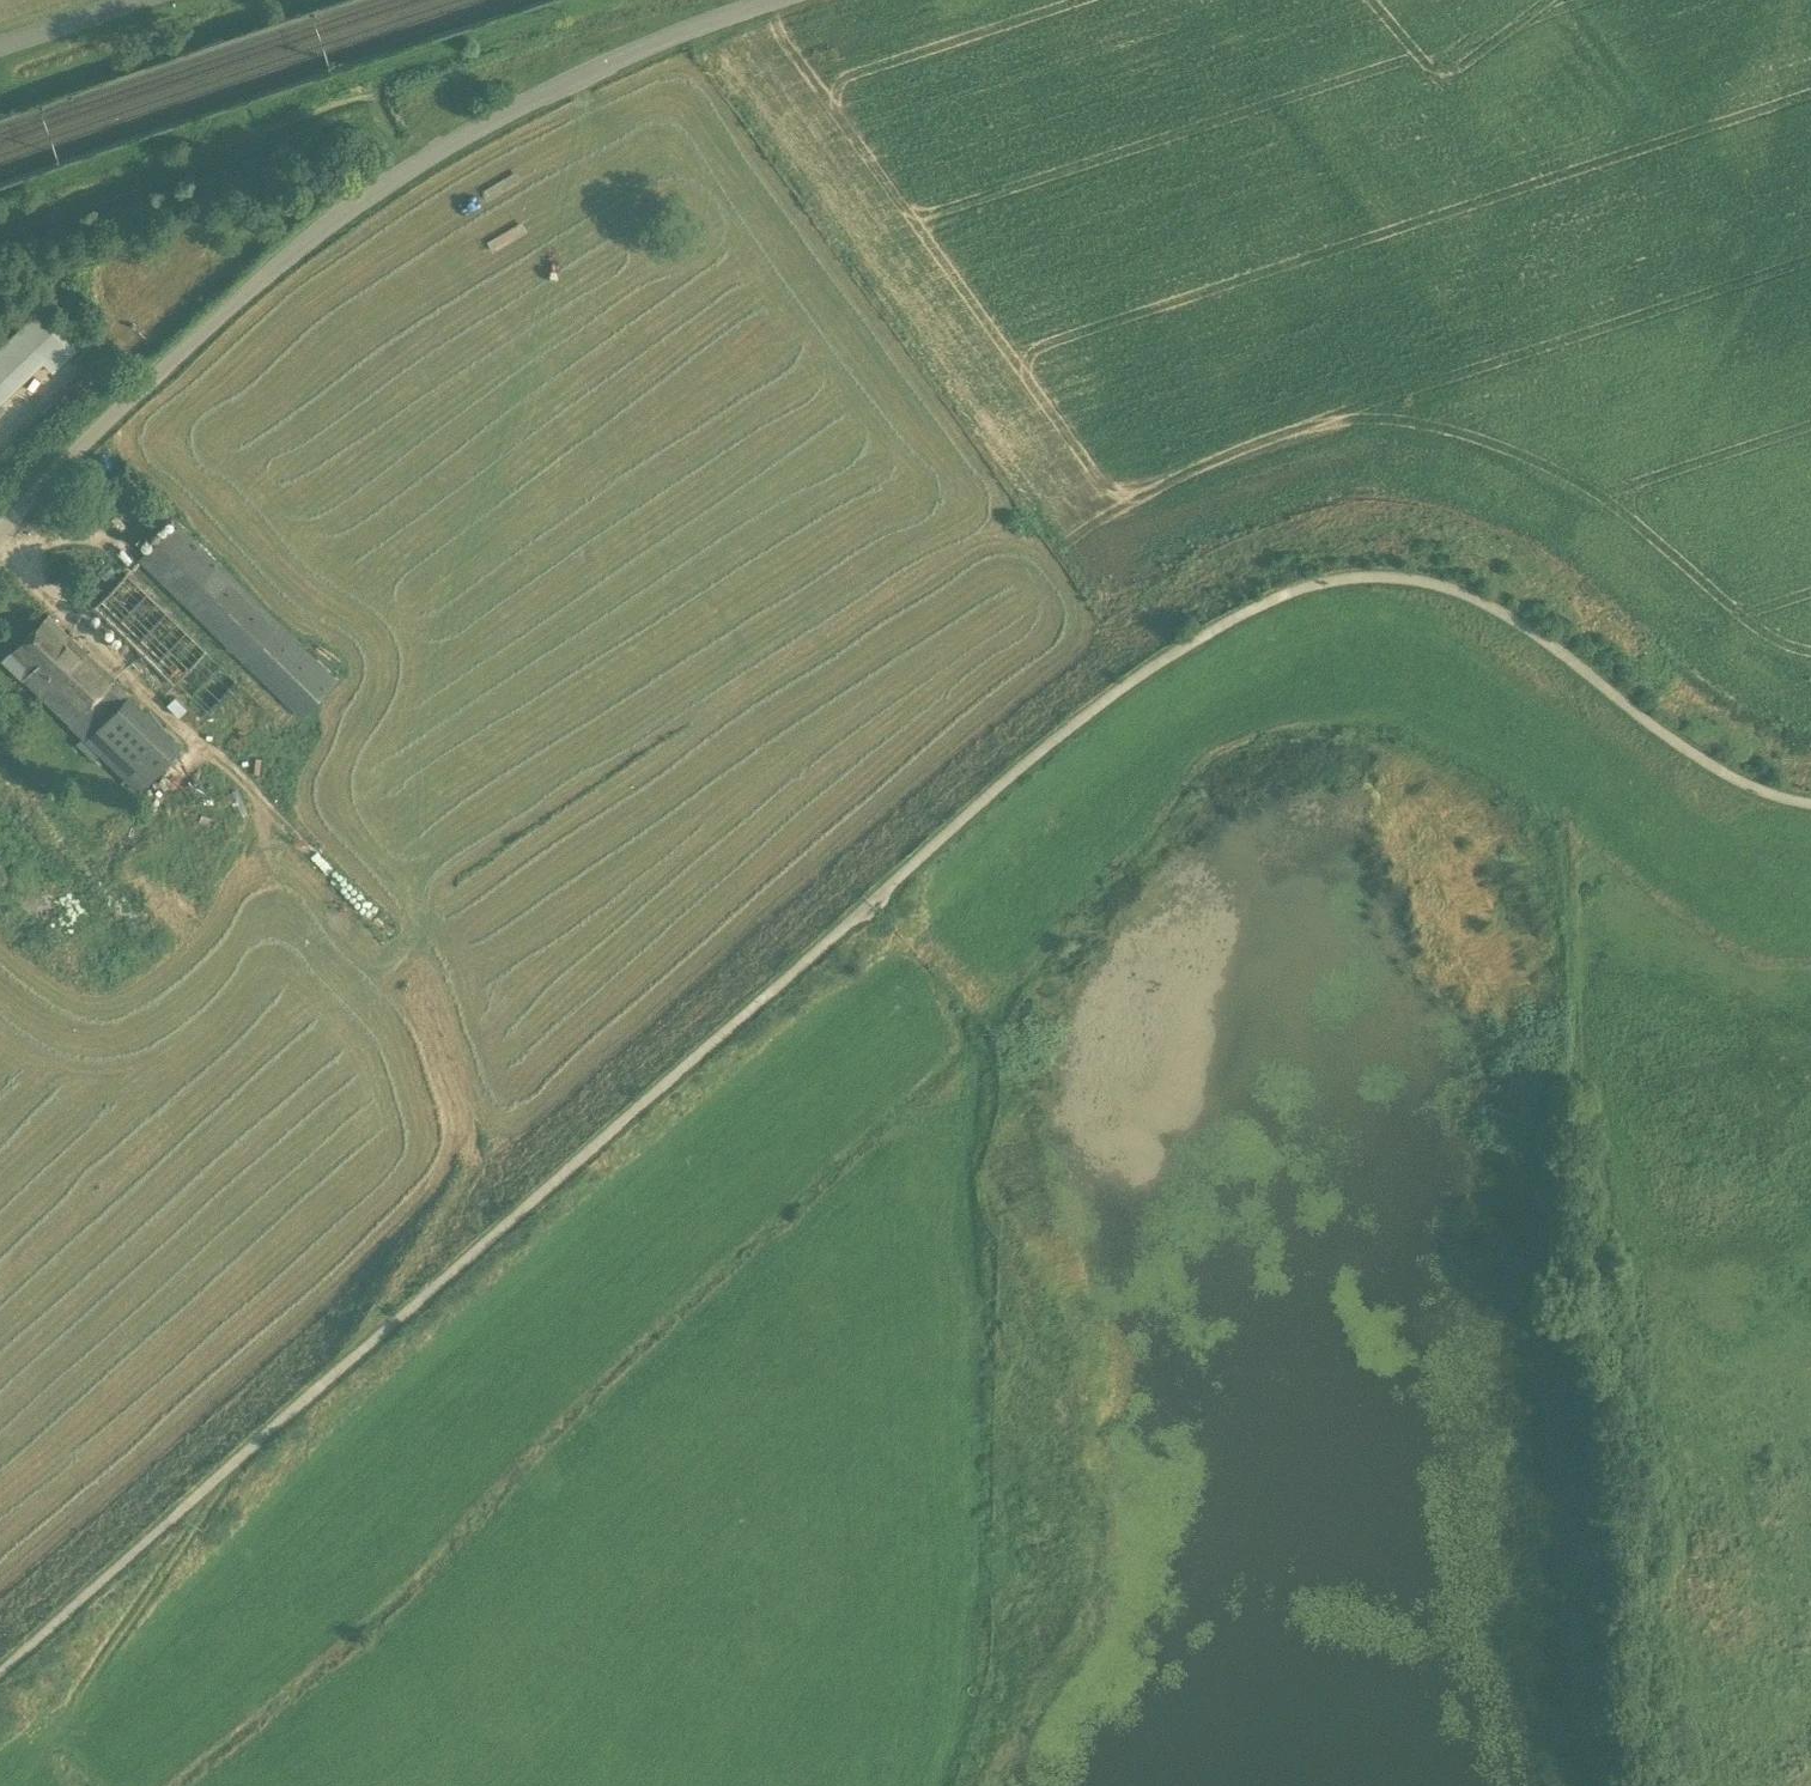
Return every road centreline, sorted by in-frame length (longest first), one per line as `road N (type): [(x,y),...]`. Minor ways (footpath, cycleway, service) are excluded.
road 1 (unclassified): [(0,539),(114,413),(355,207),(595,73),(780,0)]
road 2 (unclassified): [(0,51),(153,0)]

